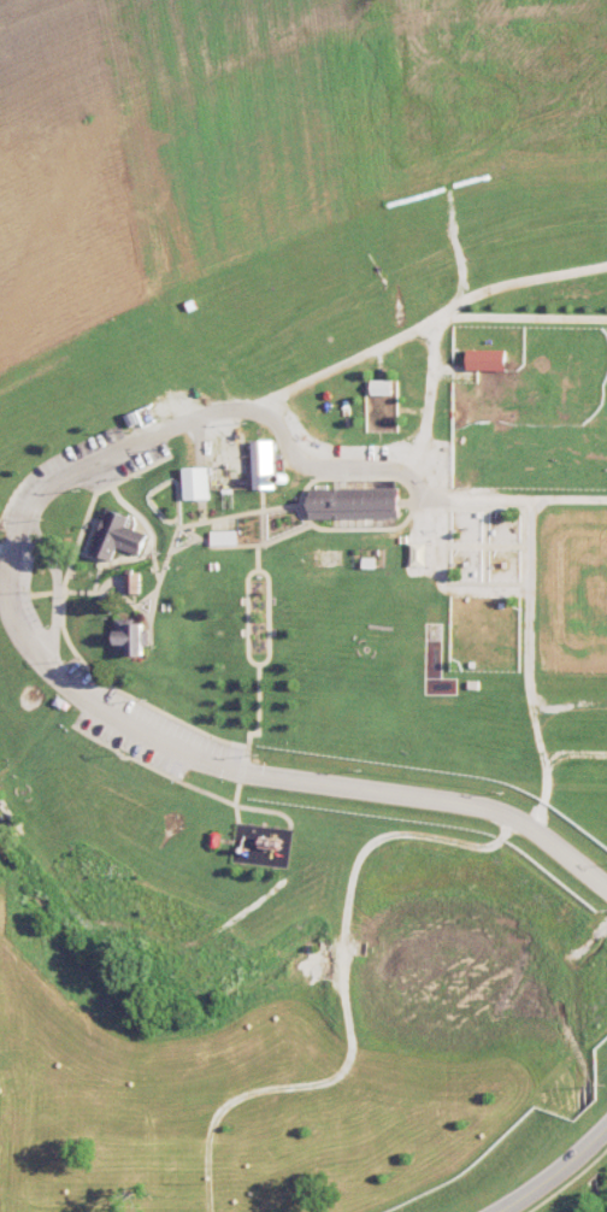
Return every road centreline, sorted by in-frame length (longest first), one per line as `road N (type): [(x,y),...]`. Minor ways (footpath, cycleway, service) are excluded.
road 1 (residential): [(606,888),(529,826),(481,807),(241,772),(190,757),(95,706),(13,624),(8,569),(41,494),(152,436),(231,408),(251,410),(319,465),(423,473)]
road 2 (tertiary): [(606,1129),(497,1211)]

